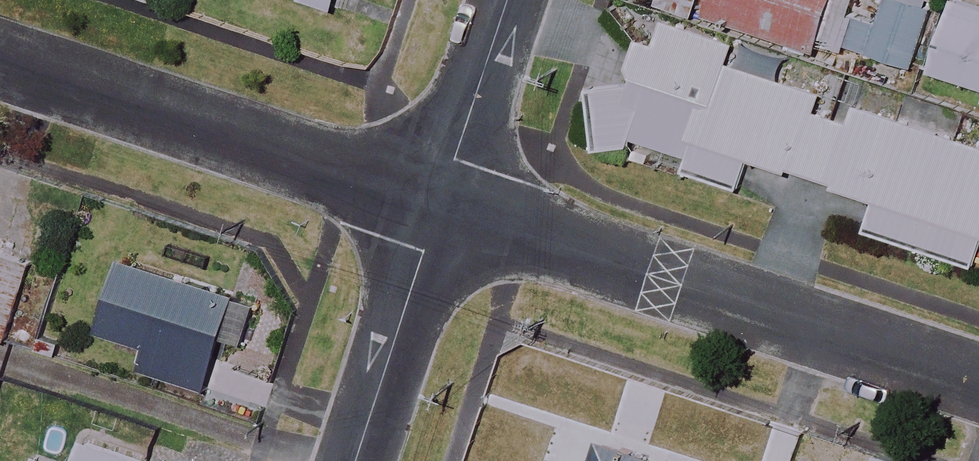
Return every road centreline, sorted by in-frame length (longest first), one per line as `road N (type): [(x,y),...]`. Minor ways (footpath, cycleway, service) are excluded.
road 1 (residential): [(440,204),(978,384)]
road 2 (residential): [(0,60),(440,204)]
road 3 (residential): [(356,460),(440,204)]
road 4 (residential): [(440,204),(506,0)]

